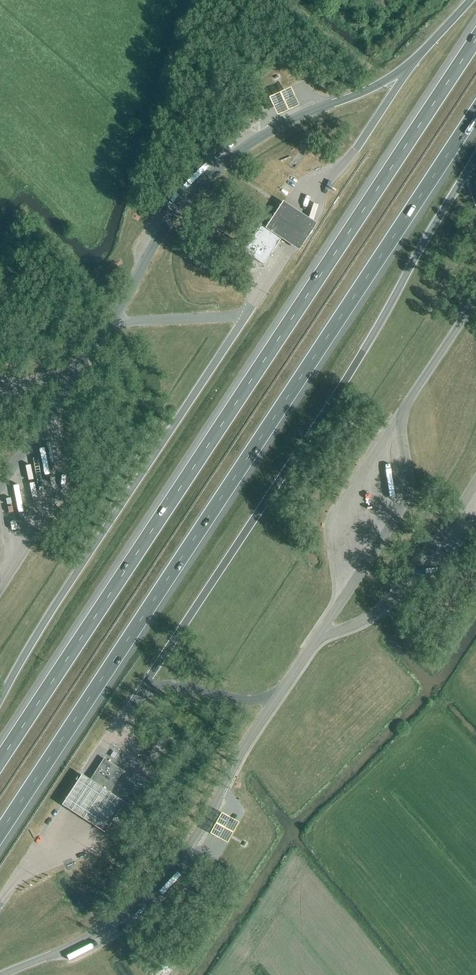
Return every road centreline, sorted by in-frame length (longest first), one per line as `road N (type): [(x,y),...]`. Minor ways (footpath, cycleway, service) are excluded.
road 1 (motorway): [(475,39),(0,761)]
road 2 (motorway): [(0,833),(475,112)]

